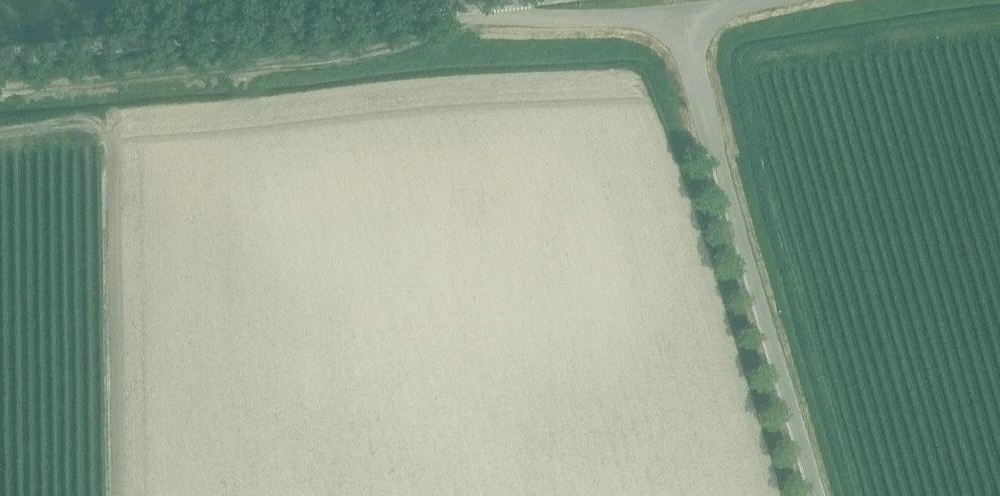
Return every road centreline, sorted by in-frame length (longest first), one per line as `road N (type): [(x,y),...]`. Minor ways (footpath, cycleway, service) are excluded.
road 1 (track): [(483,5),(447,31),(326,61),(0,94)]
road 2 (unclassified): [(817,495),(682,22)]
road 3 (tertiary): [(483,5),(0,56)]
road 4 (unclassified): [(483,5),(495,15),(682,22)]
road 5 (track): [(165,0),(0,39)]

